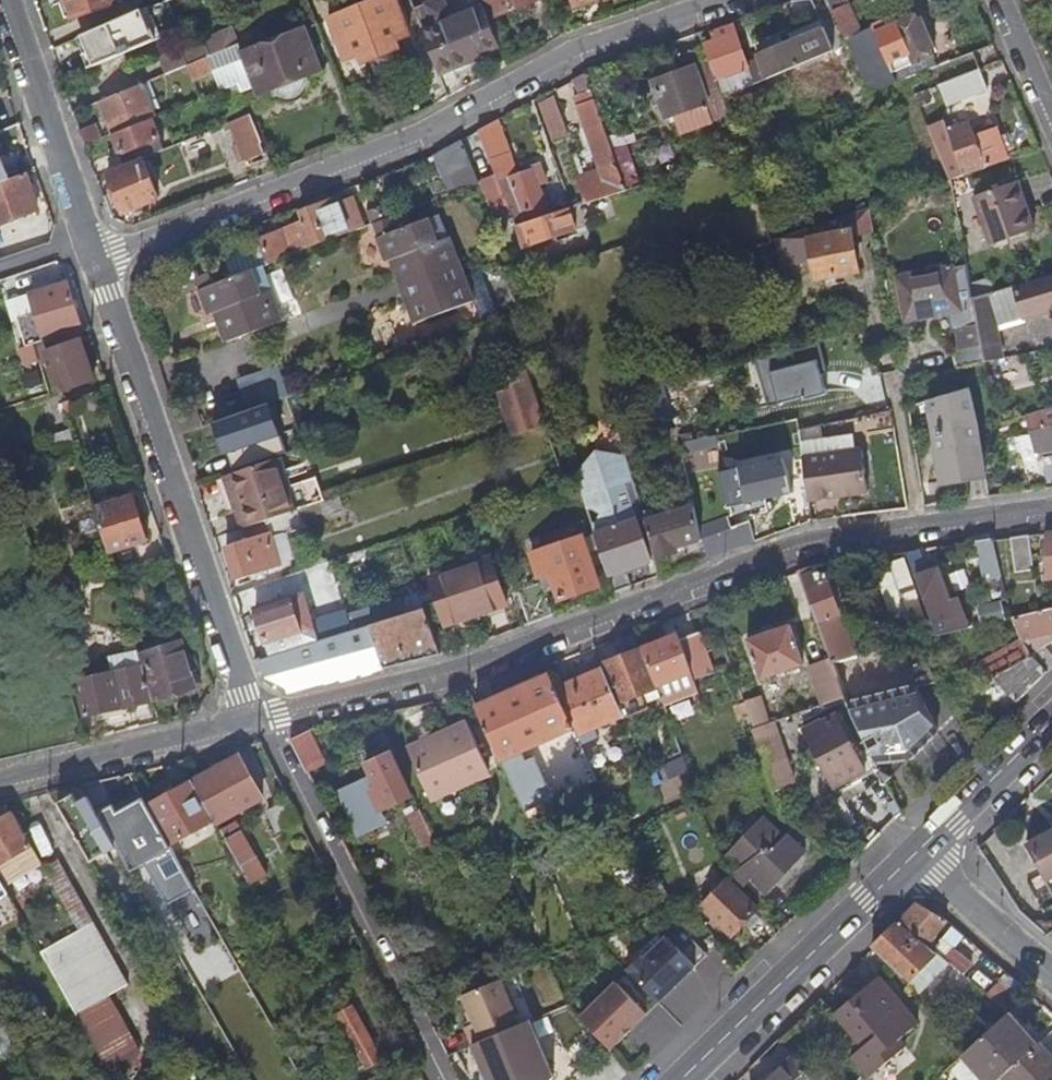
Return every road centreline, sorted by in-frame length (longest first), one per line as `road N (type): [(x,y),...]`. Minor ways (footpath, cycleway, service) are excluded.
road 1 (residential): [(1051,505),(811,539),(472,664),(254,716)]
road 2 (residential): [(91,252),(424,132),(567,52),(716,0)]
road 3 (residential): [(91,252),(254,716)]
road 4 (secondary): [(909,857),(679,1079)]
road 5 (residential): [(10,0),(91,252)]
road 6 (residential): [(254,716),(0,780)]
road 7 (secondary): [(1051,719),(909,857)]
road 8 (residential): [(1051,984),(909,857)]
road 9 (residential): [(998,0),(1051,126)]

